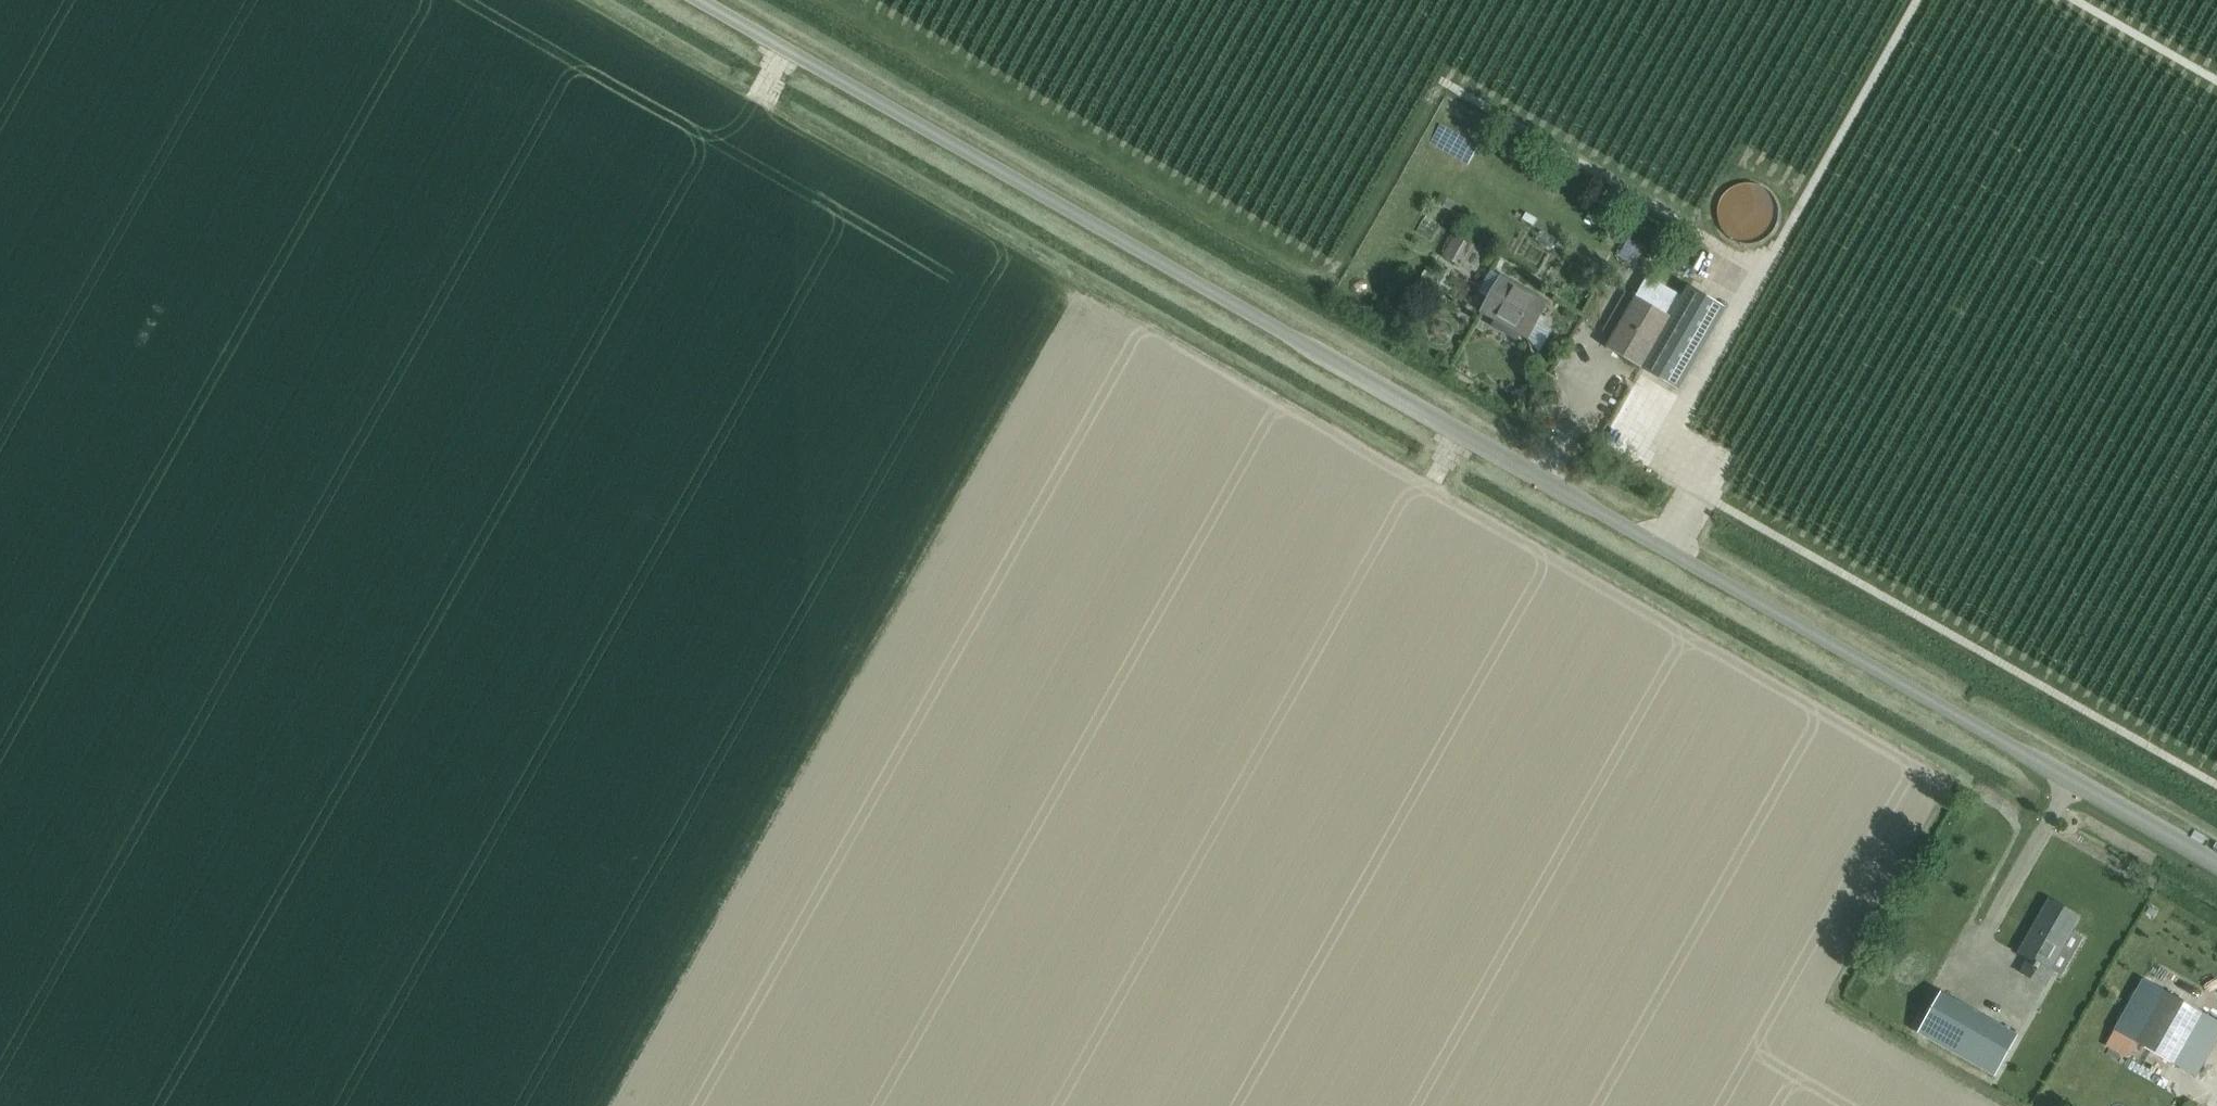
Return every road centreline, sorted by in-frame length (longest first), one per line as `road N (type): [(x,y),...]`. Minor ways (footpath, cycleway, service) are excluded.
road 1 (unclassified): [(698,0),(2216,863)]

